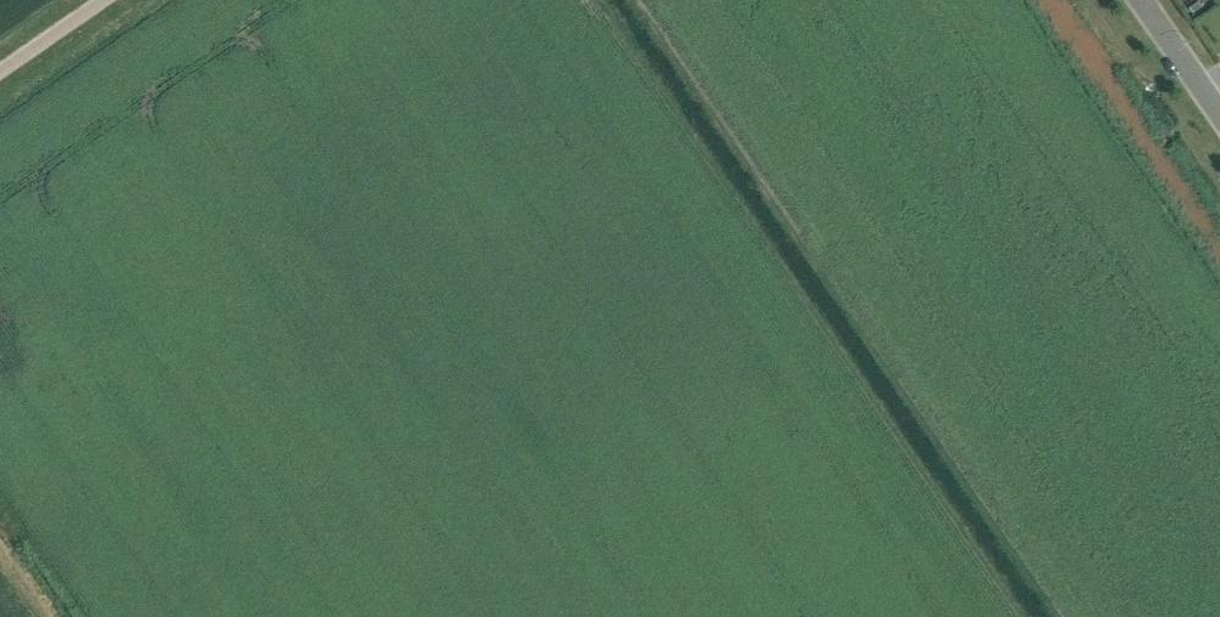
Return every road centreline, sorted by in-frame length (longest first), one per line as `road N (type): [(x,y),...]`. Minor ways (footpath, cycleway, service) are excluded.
road 1 (residential): [(1147,0),(1219,107)]
road 2 (unclassified): [(0,69),(100,0)]

